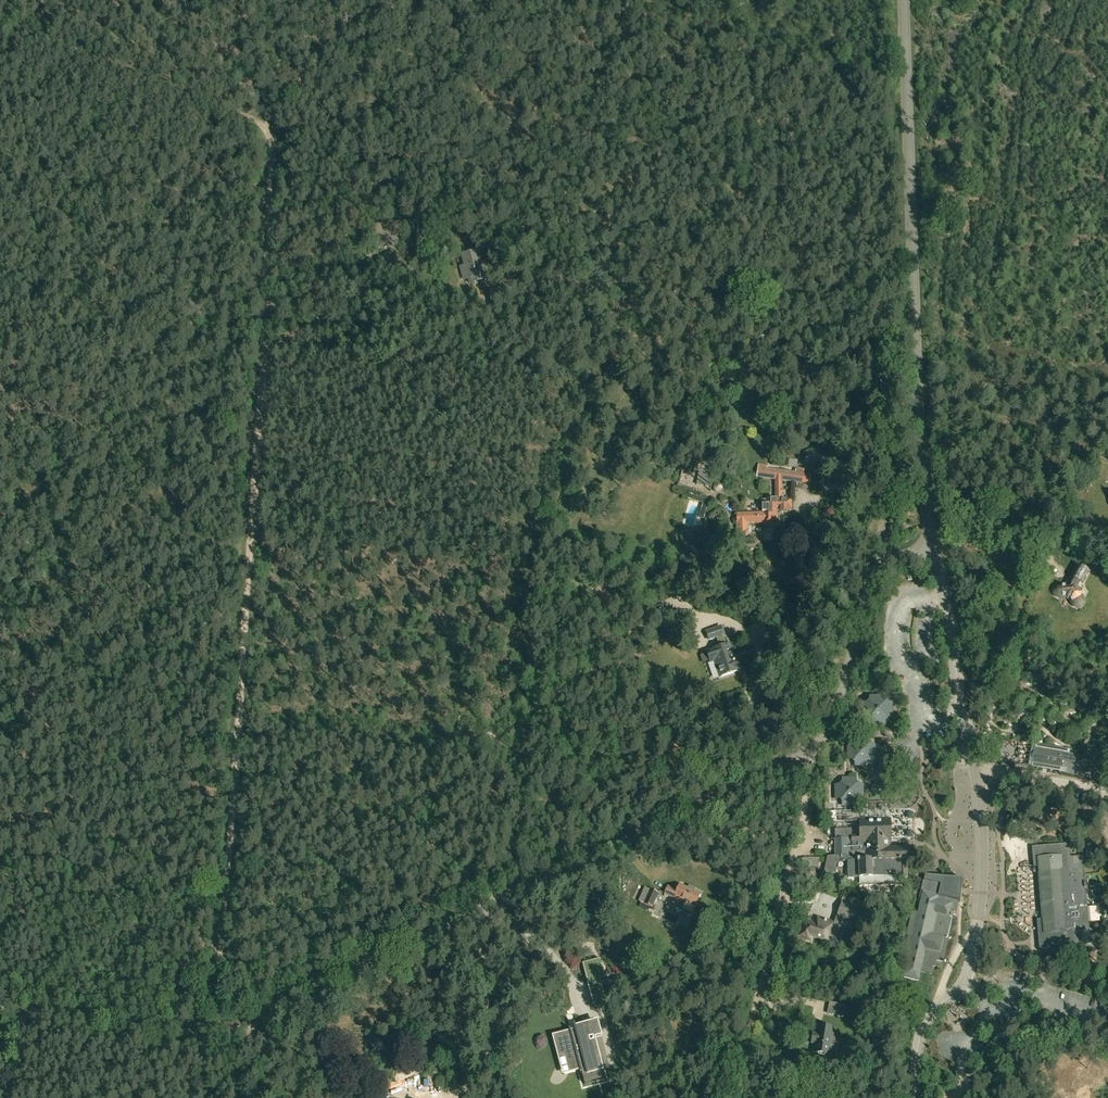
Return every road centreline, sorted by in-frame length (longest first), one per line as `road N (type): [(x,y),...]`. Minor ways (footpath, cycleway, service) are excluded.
road 1 (unclassified): [(0,1008),(178,1031),(230,1030),(759,779),(802,757),(829,729),(875,572),(895,558),(937,555)]
road 2 (track): [(223,1031),(216,1011),(261,283)]
road 3 (unclassified): [(937,555),(920,419),(904,0)]
road 4 (track): [(727,1097),(815,747)]
road 5 (unclassified): [(981,892),(976,769),(956,707),(937,555)]
road 6 (track): [(266,128),(223,106),(0,31)]
road 7 (unclassified): [(981,892),(965,980),(923,1027),(916,1097)]
road 8 (track): [(1107,460),(1044,424),(920,419)]
road 9 (track): [(261,283),(266,128)]

